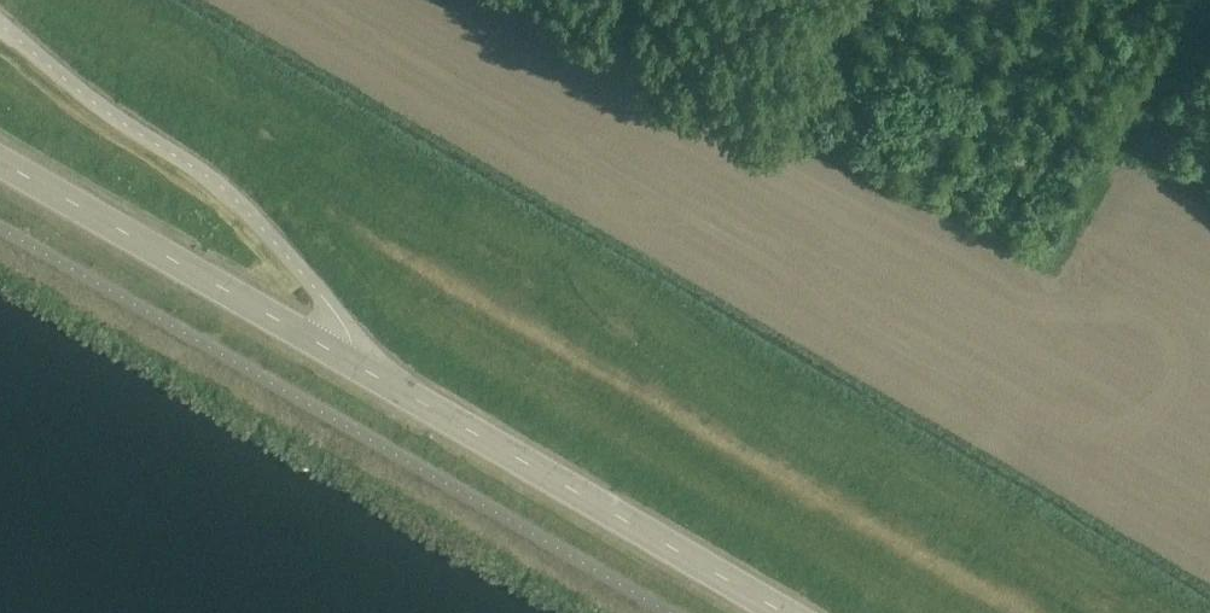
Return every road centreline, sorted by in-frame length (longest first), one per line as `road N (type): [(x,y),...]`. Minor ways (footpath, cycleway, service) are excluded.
road 1 (track): [(556,0),(1008,265),(1060,246),(1188,0)]
road 2 (unclassified): [(373,378),(282,244),(0,21)]
road 3 (tertiary): [(777,612),(373,378)]
road 4 (tertiary): [(373,378),(0,167)]

